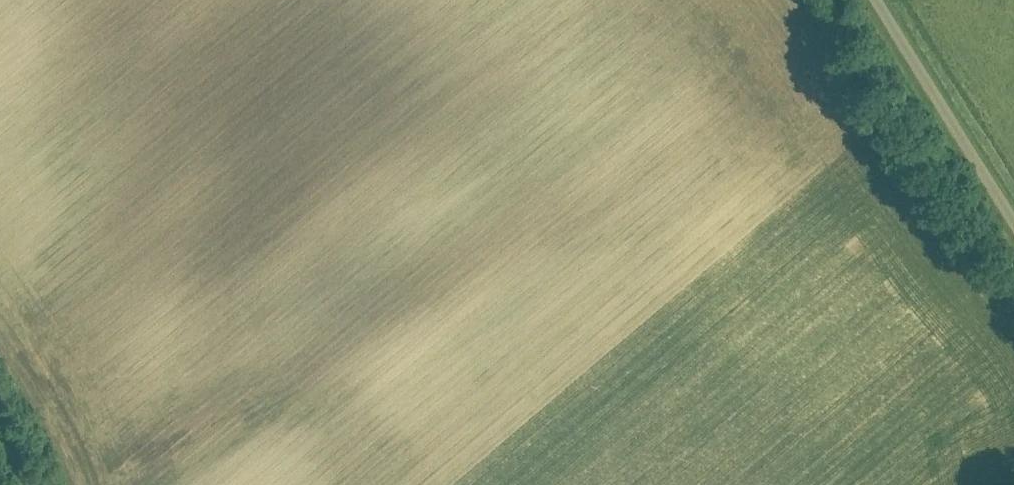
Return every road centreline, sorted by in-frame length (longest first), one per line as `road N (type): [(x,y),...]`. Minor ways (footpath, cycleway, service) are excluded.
road 1 (residential): [(1013,222),(874,0)]

